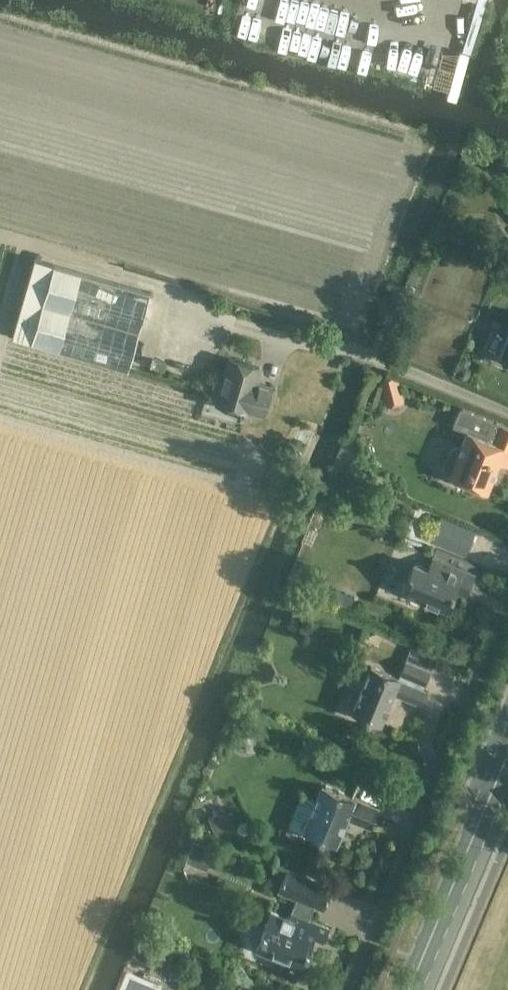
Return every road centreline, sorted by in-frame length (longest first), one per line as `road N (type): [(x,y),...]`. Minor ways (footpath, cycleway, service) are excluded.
road 1 (primary): [(408,989),(507,753)]

